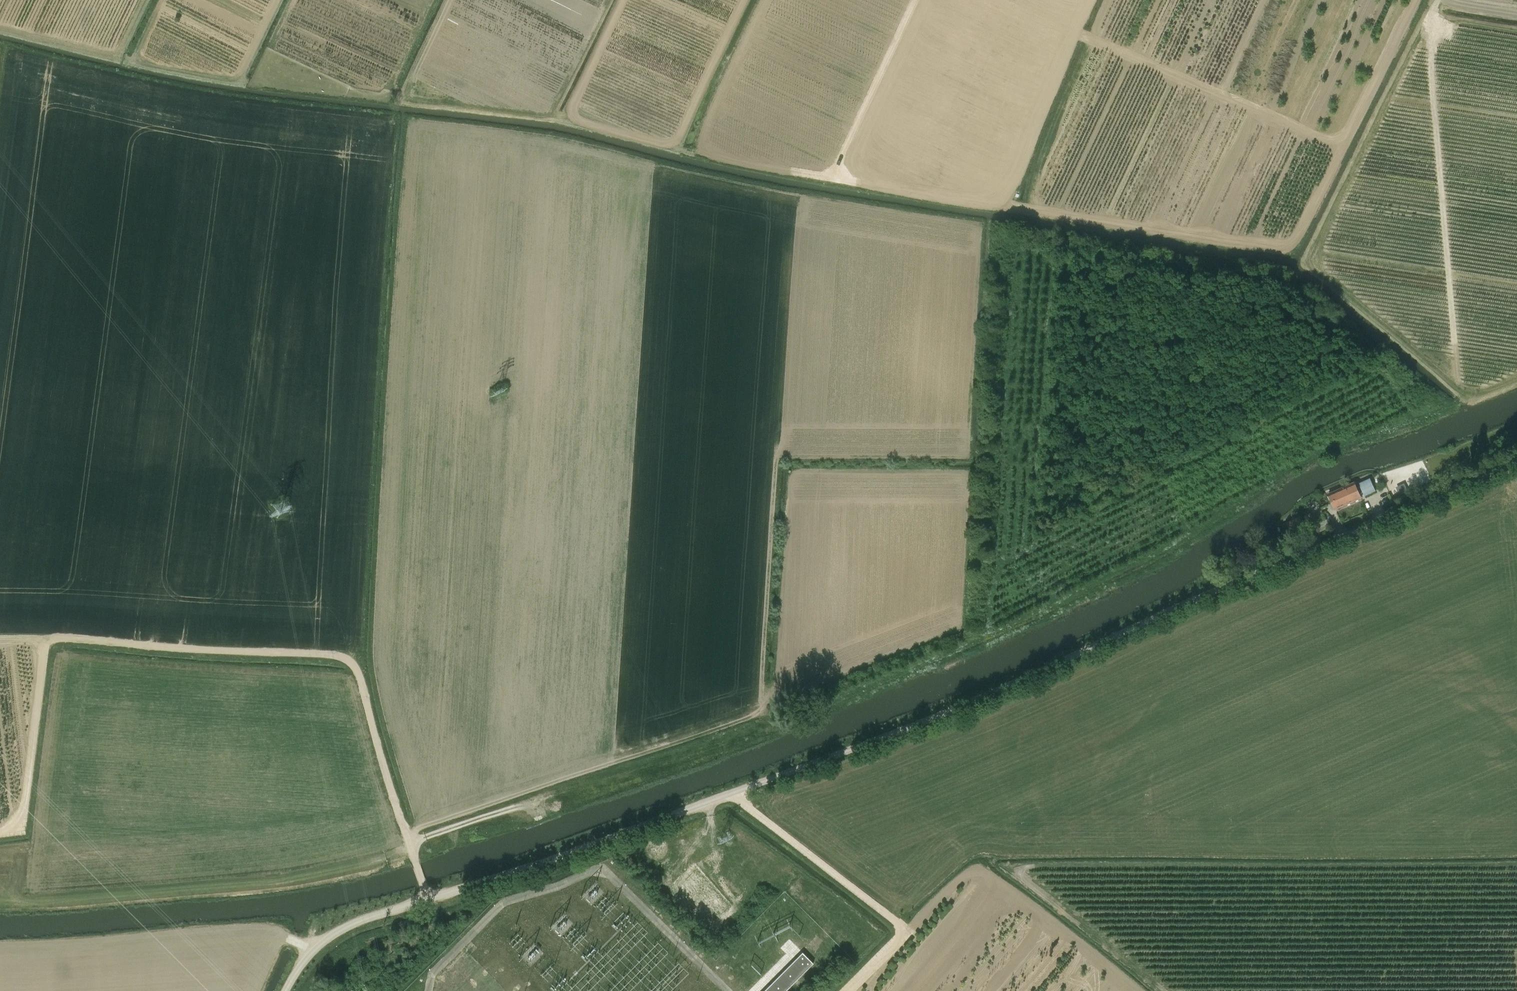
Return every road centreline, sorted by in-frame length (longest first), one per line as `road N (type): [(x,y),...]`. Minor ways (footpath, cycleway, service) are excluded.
road 1 (unclassified): [(285,990),(318,946),(353,923),(925,722),(1516,461)]
road 2 (track): [(427,898),(350,661),(0,638)]

